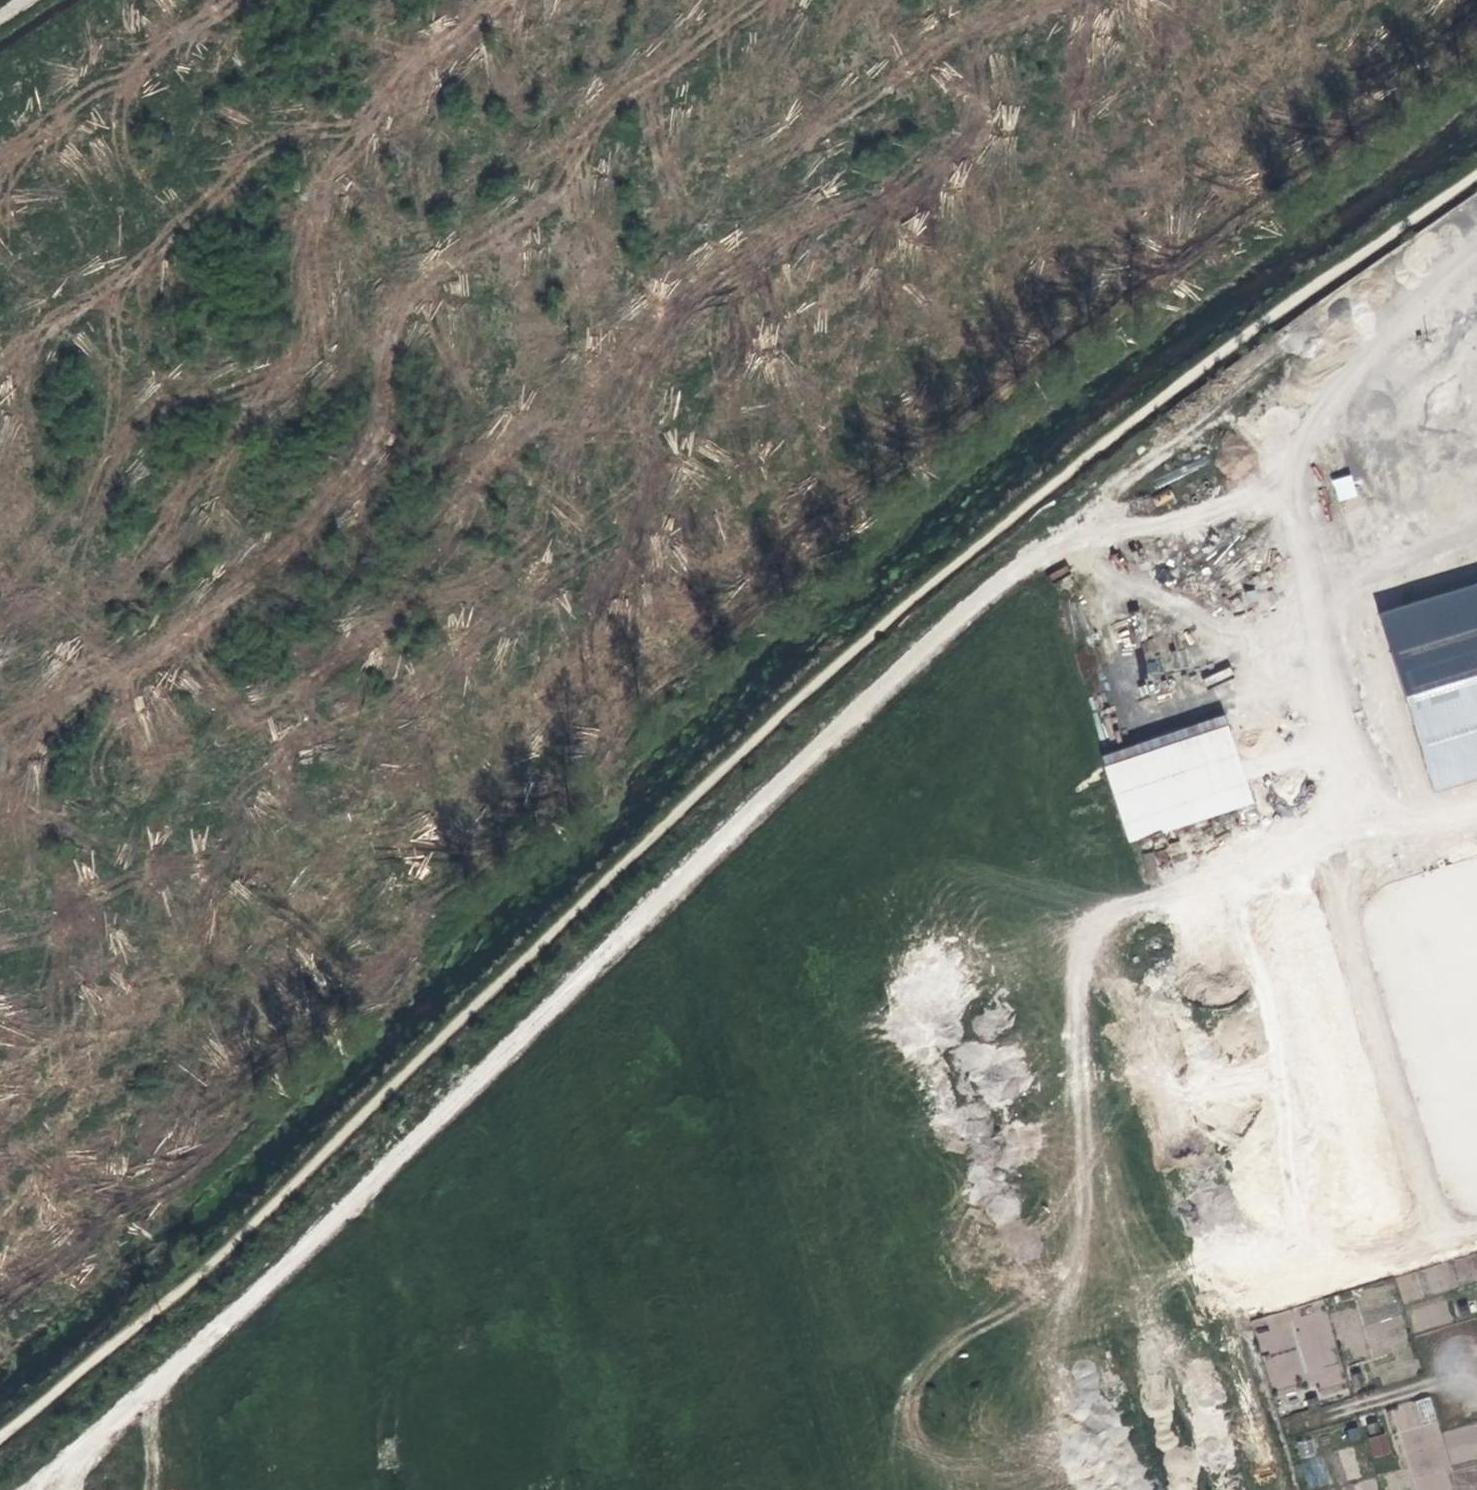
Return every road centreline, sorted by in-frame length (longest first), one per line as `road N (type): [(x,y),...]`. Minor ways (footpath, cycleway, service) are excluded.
road 1 (track): [(1476,171),(1215,355),(900,612),(208,1268),(0,1438)]

